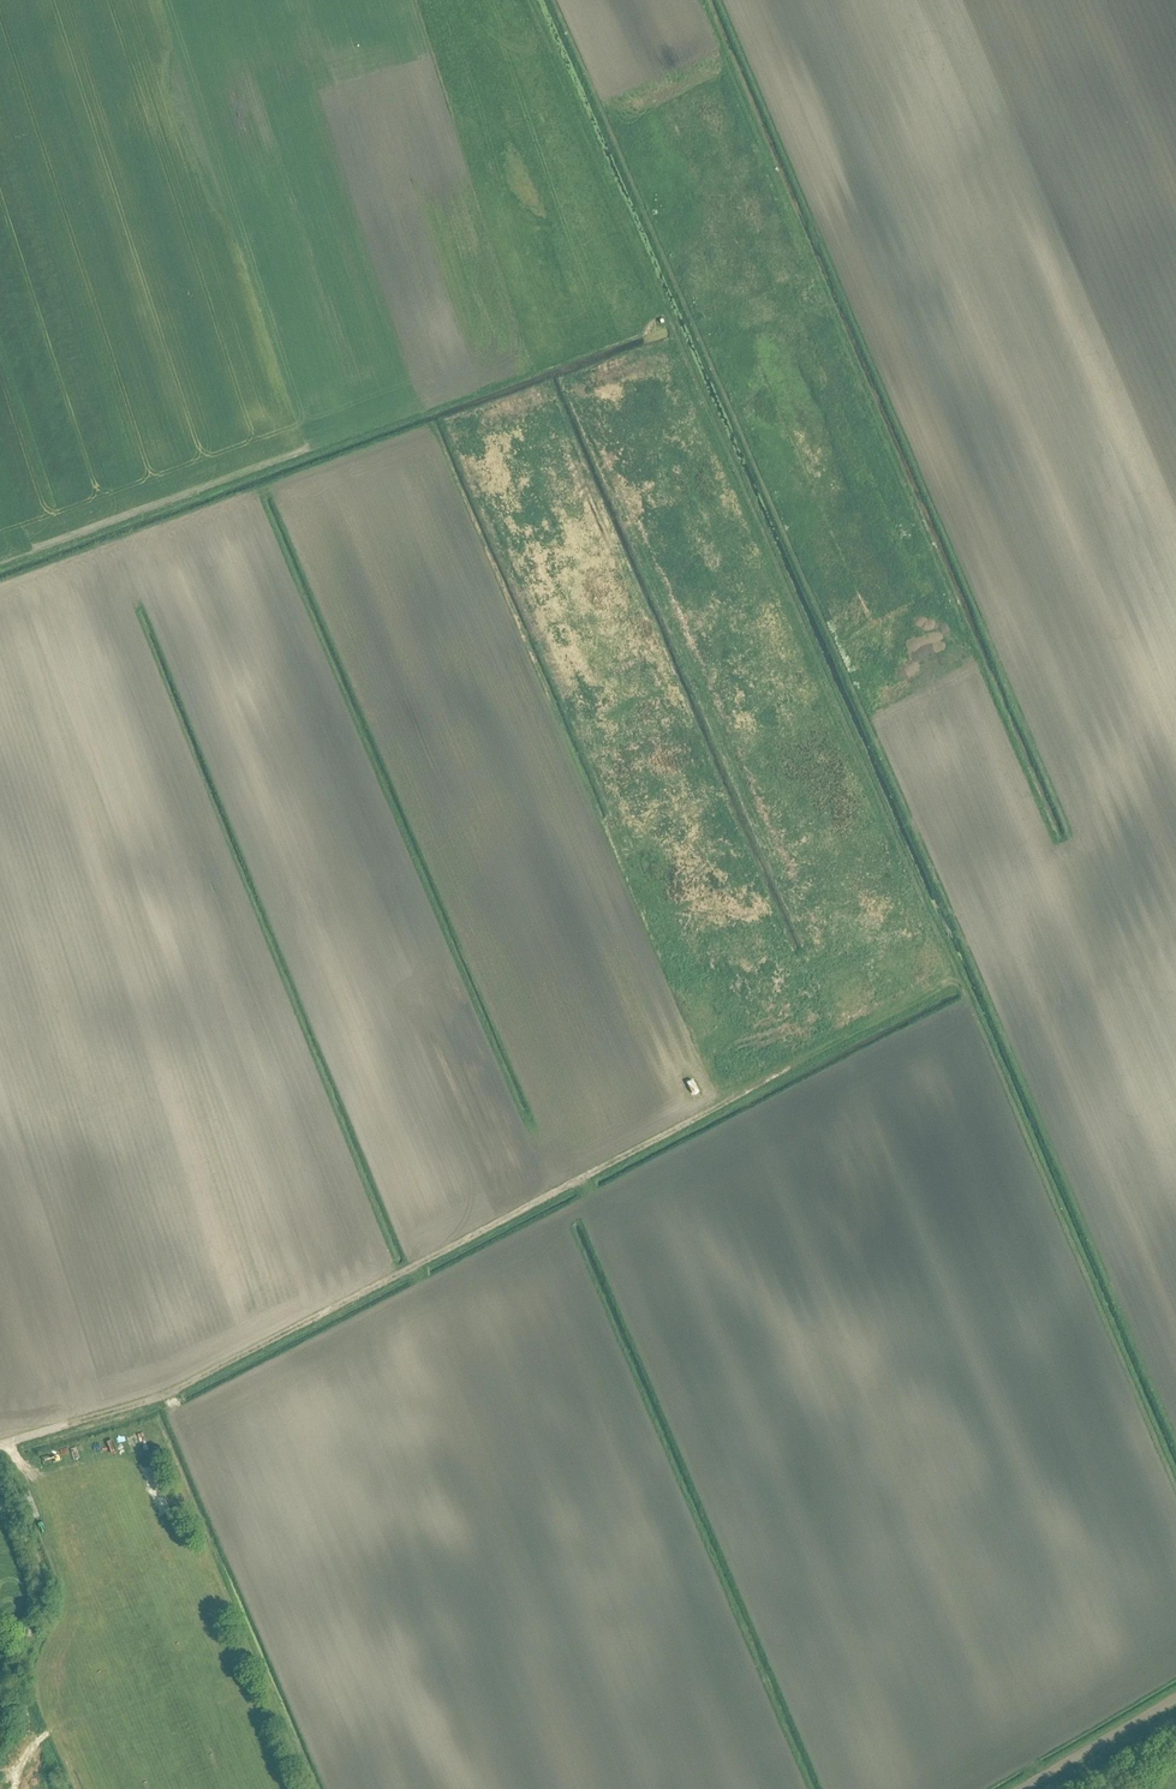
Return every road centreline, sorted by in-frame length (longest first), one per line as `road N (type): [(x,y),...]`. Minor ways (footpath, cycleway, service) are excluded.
road 1 (unclassified): [(1023,1788),(1175,1699)]

